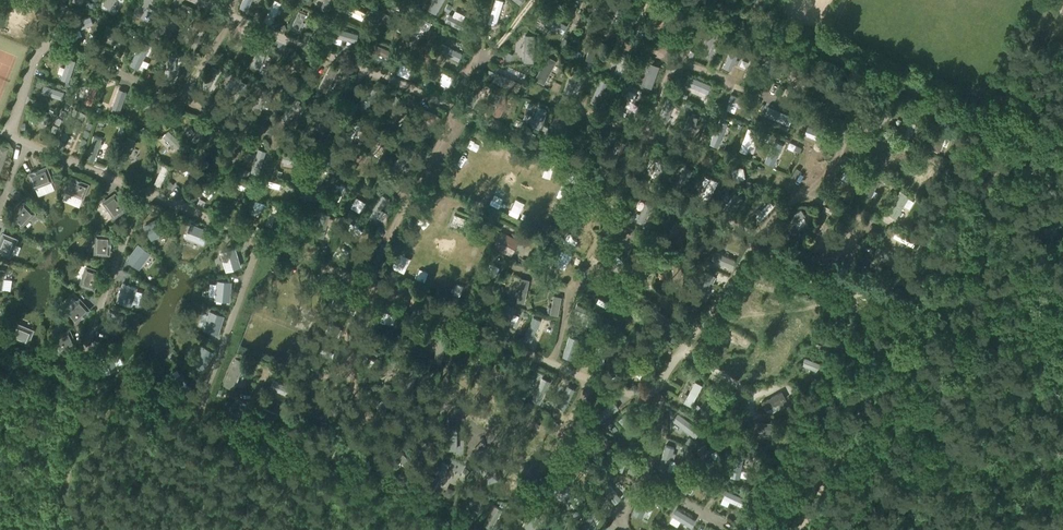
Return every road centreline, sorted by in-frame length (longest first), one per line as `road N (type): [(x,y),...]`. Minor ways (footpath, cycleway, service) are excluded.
road 1 (track): [(371,425),(348,363),(369,314),(372,269),(469,70),(533,0)]
road 2 (track): [(45,42),(481,214)]
road 3 (track): [(1016,153),(913,304),(801,529)]
road 4 (track): [(699,0),(970,115),(1016,153)]
road 5 (track): [(530,91),(721,157)]
road 6 (track): [(563,12),(743,86)]
road 7 (track): [(762,93),(939,162)]
road 8 (track): [(753,236),(897,289)]
road 9 (track): [(491,444),(438,411),(461,326)]
road 10 (track): [(753,236),(818,184),(850,130)]
road 11 (track): [(86,390),(58,529)]
road 12 (track): [(676,61),(620,177)]
road 13 (track): [(757,171),(874,224)]
road 14 (track): [(680,349),(747,393),(788,380)]

